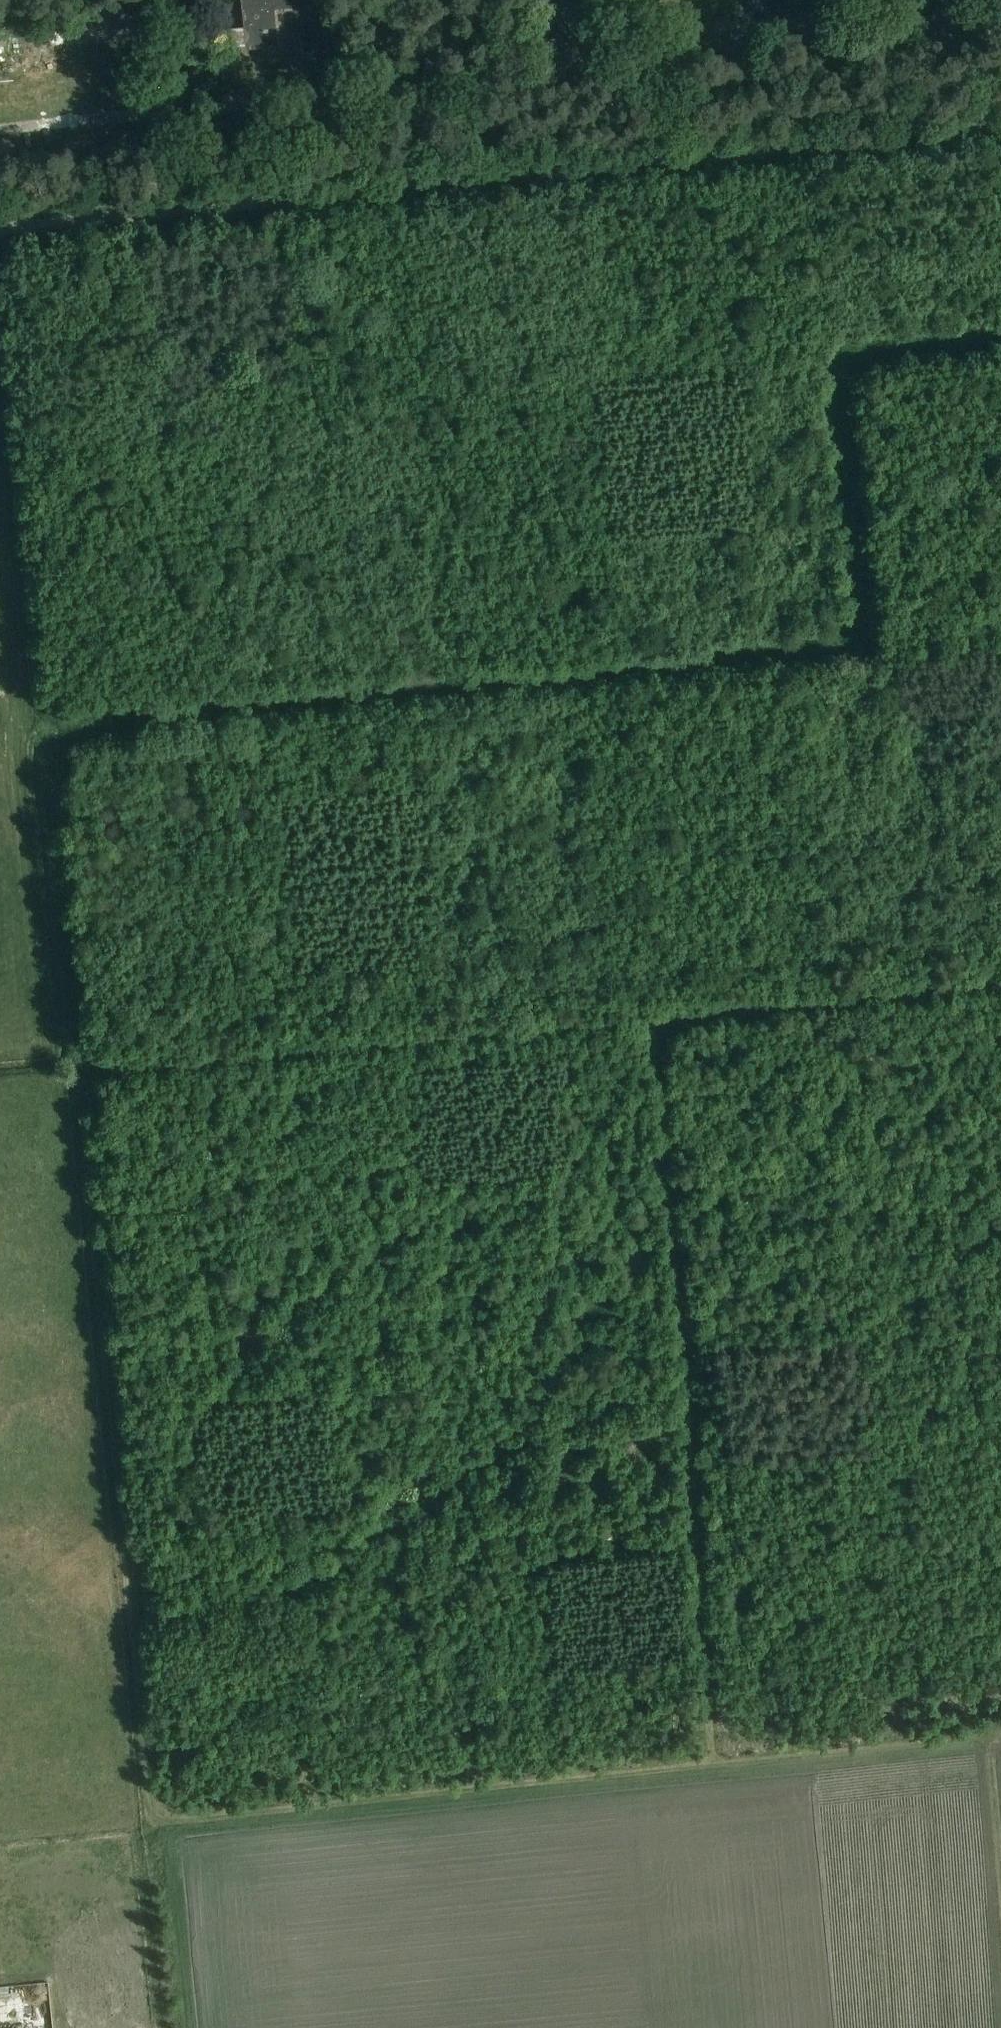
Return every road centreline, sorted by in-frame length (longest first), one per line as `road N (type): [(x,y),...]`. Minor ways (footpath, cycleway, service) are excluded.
road 1 (unclassified): [(1000,128),(0,228)]
road 2 (track): [(990,1736),(1000,1870)]

